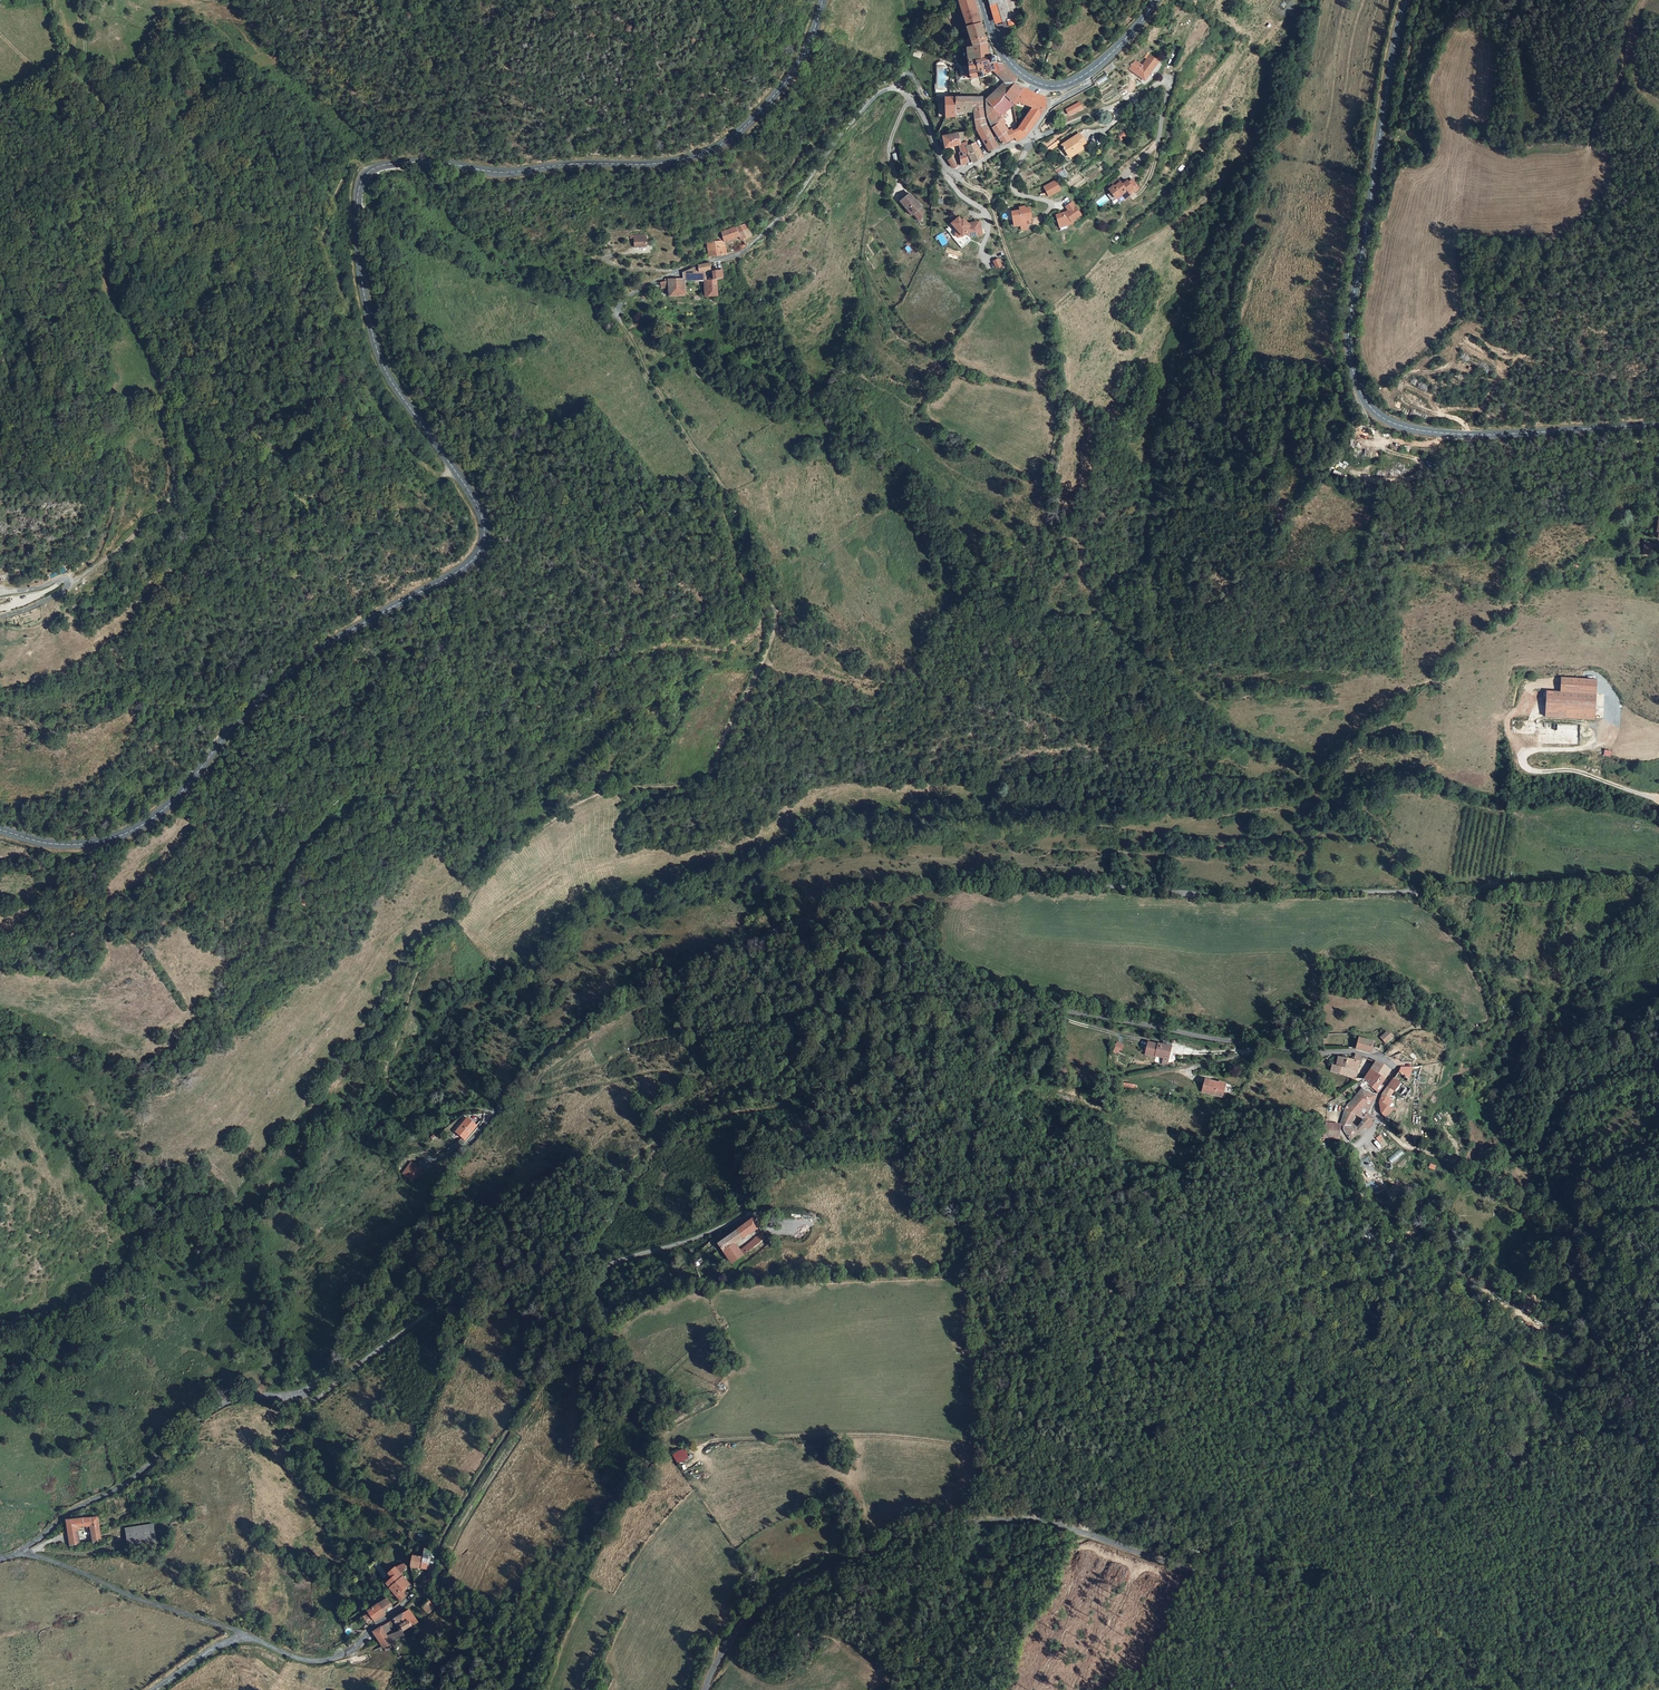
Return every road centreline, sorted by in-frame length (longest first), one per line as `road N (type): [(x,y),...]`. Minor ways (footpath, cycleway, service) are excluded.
road 1 (secondary): [(821,0),(784,85),(710,150),(671,161),(518,171),(432,161),(370,171),(357,205),(373,339),(398,393),(479,509),(481,548),(458,572),(290,668),(179,795),(138,827),(67,845),(0,829)]
road 2 (unclassified): [(23,1552),(71,1510),(129,1482),(221,1404),(313,1386),(458,1156),(547,1051),(606,1000),(745,934)]
road 3 (unclassified): [(745,934),(833,896),(920,880),(988,877),(1209,899),(1658,874)]
road 4 (tertiary): [(706,1689),(737,1635),(813,1577),(927,1530),(1017,1519),(1111,1539),(1417,1637),(1482,1689)]
road 5 (track): [(0,691),(68,677),(115,648),(210,548),(219,524),(221,499),(77,162),(52,0)]
road 6 (residential): [(1358,1150),(1379,1120),(1378,1096),(1395,1070),(1375,1057),(1311,1055),(1096,1017),(892,956),(745,934)]
road 7 (secondary): [(1658,425),(1463,434),(1397,425),(1366,401),(1351,363),(1349,320),(1407,0)]
road 8 (residential): [(617,314),(629,295),(675,271),(748,248),(888,90),(918,106),(957,173),(1031,140)]
road 9 (track): [(599,794),(709,773),(772,639),(775,613),(728,492),(707,464)]
road 10 (track): [(1375,1057),(1411,1028),(1478,1034),(1495,1021),(1466,940),(1413,891),(1384,836)]
road 11 (track): [(1379,1120),(1405,1147),(1542,1199),(1556,1200),(1590,1171),(1658,1156)]
road 12 (track): [(622,787),(556,853),(559,862),(614,859),(652,872),(738,845)]
road 13 (track): [(920,1689),(897,1667),(876,1670),(823,1638),(752,1649),(709,1689)]
road 14 (track): [(1607,724),(1596,743),(1535,750),(1522,761),(1534,771),(1571,770),(1658,801)]
road 15 (unclassified): [(249,1637),(23,1552)]
road 16 (track): [(1140,161),(1156,145),(1165,81),(1031,140)]
road 17 (unclassified): [(249,1637),(298,1659),(333,1662),(409,1602)]
road 18 (track): [(68,584),(163,499),(167,449)]
road 19 (track): [(707,464),(617,314)]
road 20 (track): [(1265,1044),(1185,1071),(1114,1081)]
road 21 (secondary): [(1085,75),(1065,85),(1031,80),(1002,51),(982,0)]
road 22 (unclassified): [(0,593),(60,578),(68,584),(0,618)]
road 23 (track): [(1017,271),(991,199),(957,173)]

